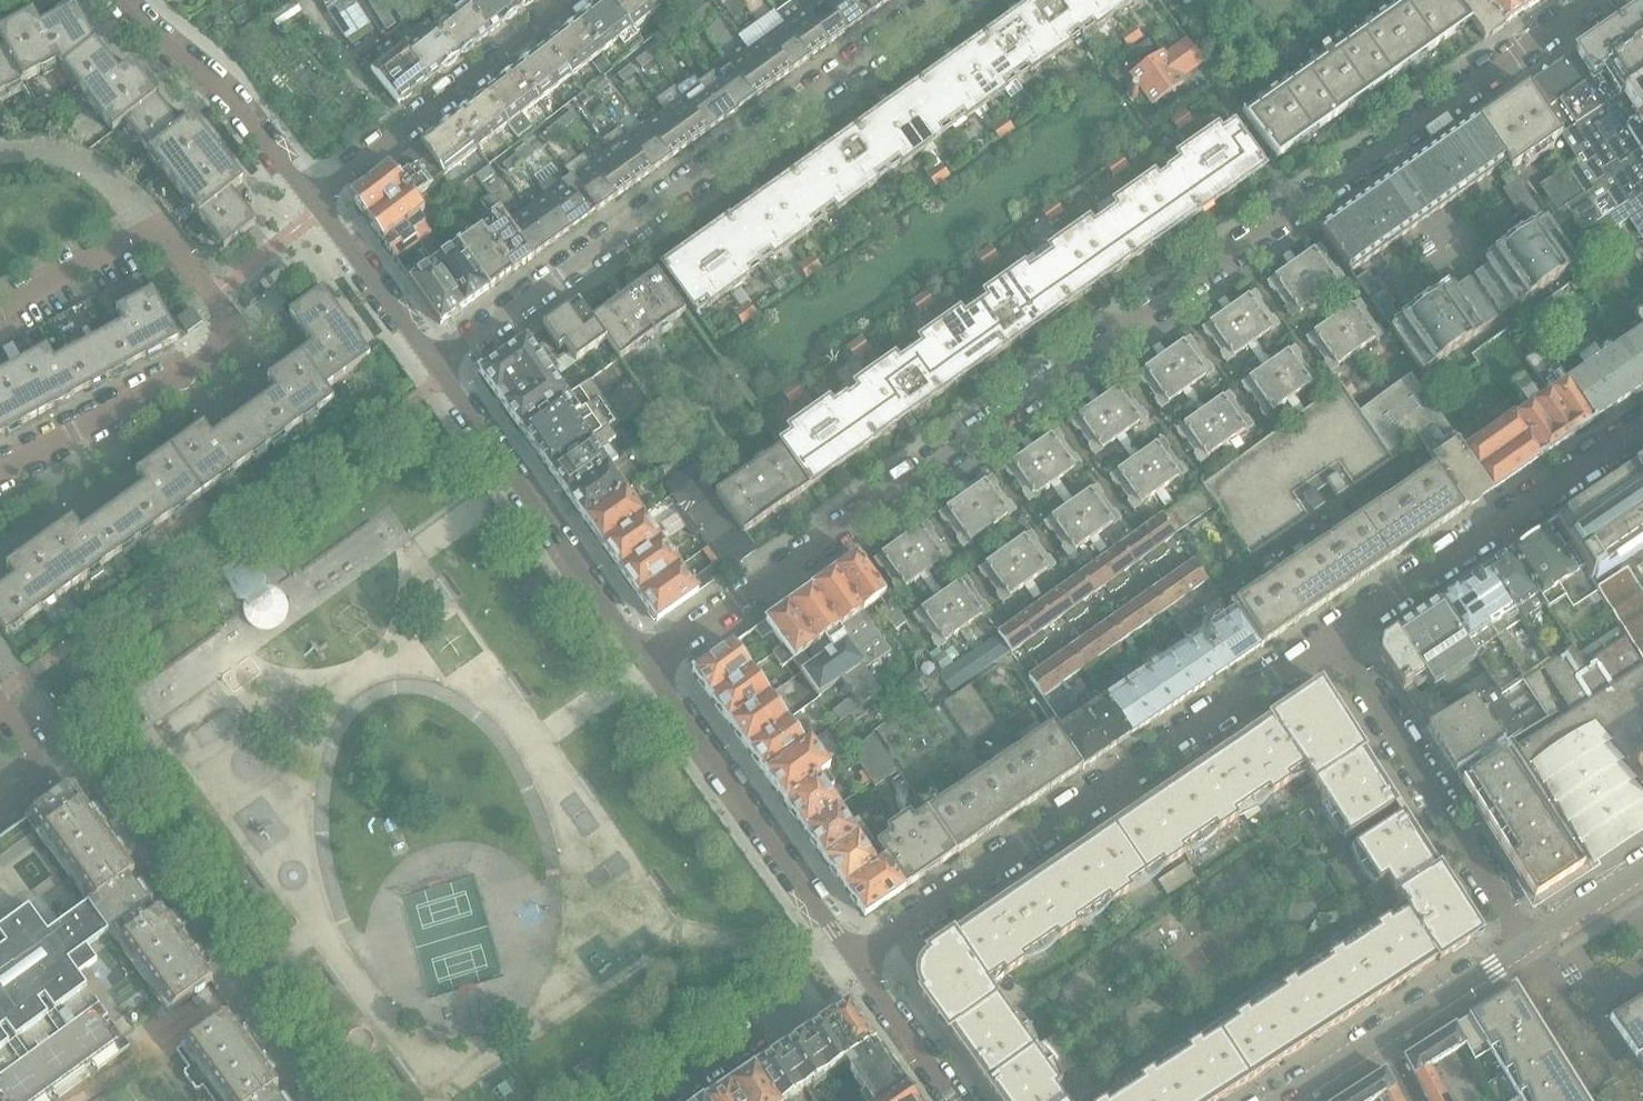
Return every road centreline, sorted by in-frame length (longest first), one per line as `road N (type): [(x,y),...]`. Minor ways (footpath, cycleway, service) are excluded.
road 1 (residential): [(648,664),(1604,0)]
road 2 (residential): [(944,0),(442,361)]
road 3 (residential): [(857,959),(1334,637)]
road 4 (residential): [(1334,637),(1642,427)]
road 5 (residential): [(648,664),(454,391),(442,361)]
road 6 (residential): [(857,959),(648,664)]
road 7 (residential): [(1526,942),(1334,637)]
road 8 (residential): [(314,197),(574,0)]
road 9 (residential): [(214,293),(227,324),(220,346),(0,470)]
road 10 (residential): [(1526,942),(1277,1100)]
road 11 (residential): [(314,197),(213,83),(125,0)]
road 12 (residential): [(442,361),(426,351),(314,197)]
road 13 (residential): [(655,1100),(813,995)]
road 14 (residential): [(957,1100),(857,959)]
road 15 (residential): [(0,815),(44,778),(46,759),(0,693)]
road 16 (residential): [(1642,867),(1526,942)]

